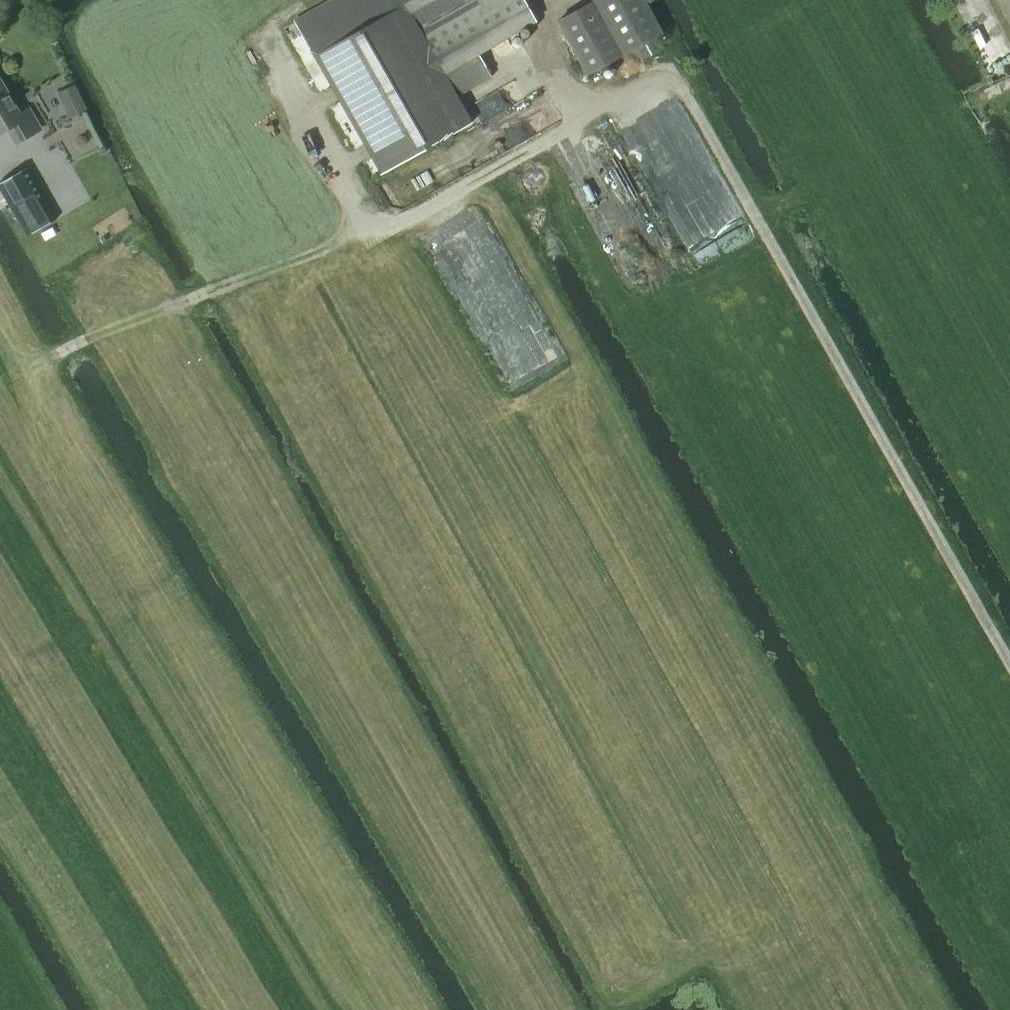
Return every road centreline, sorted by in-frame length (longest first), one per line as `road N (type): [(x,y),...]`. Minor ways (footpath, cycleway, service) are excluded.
road 1 (track): [(557,0),(546,31),(586,98),(671,70),(1009,660)]

